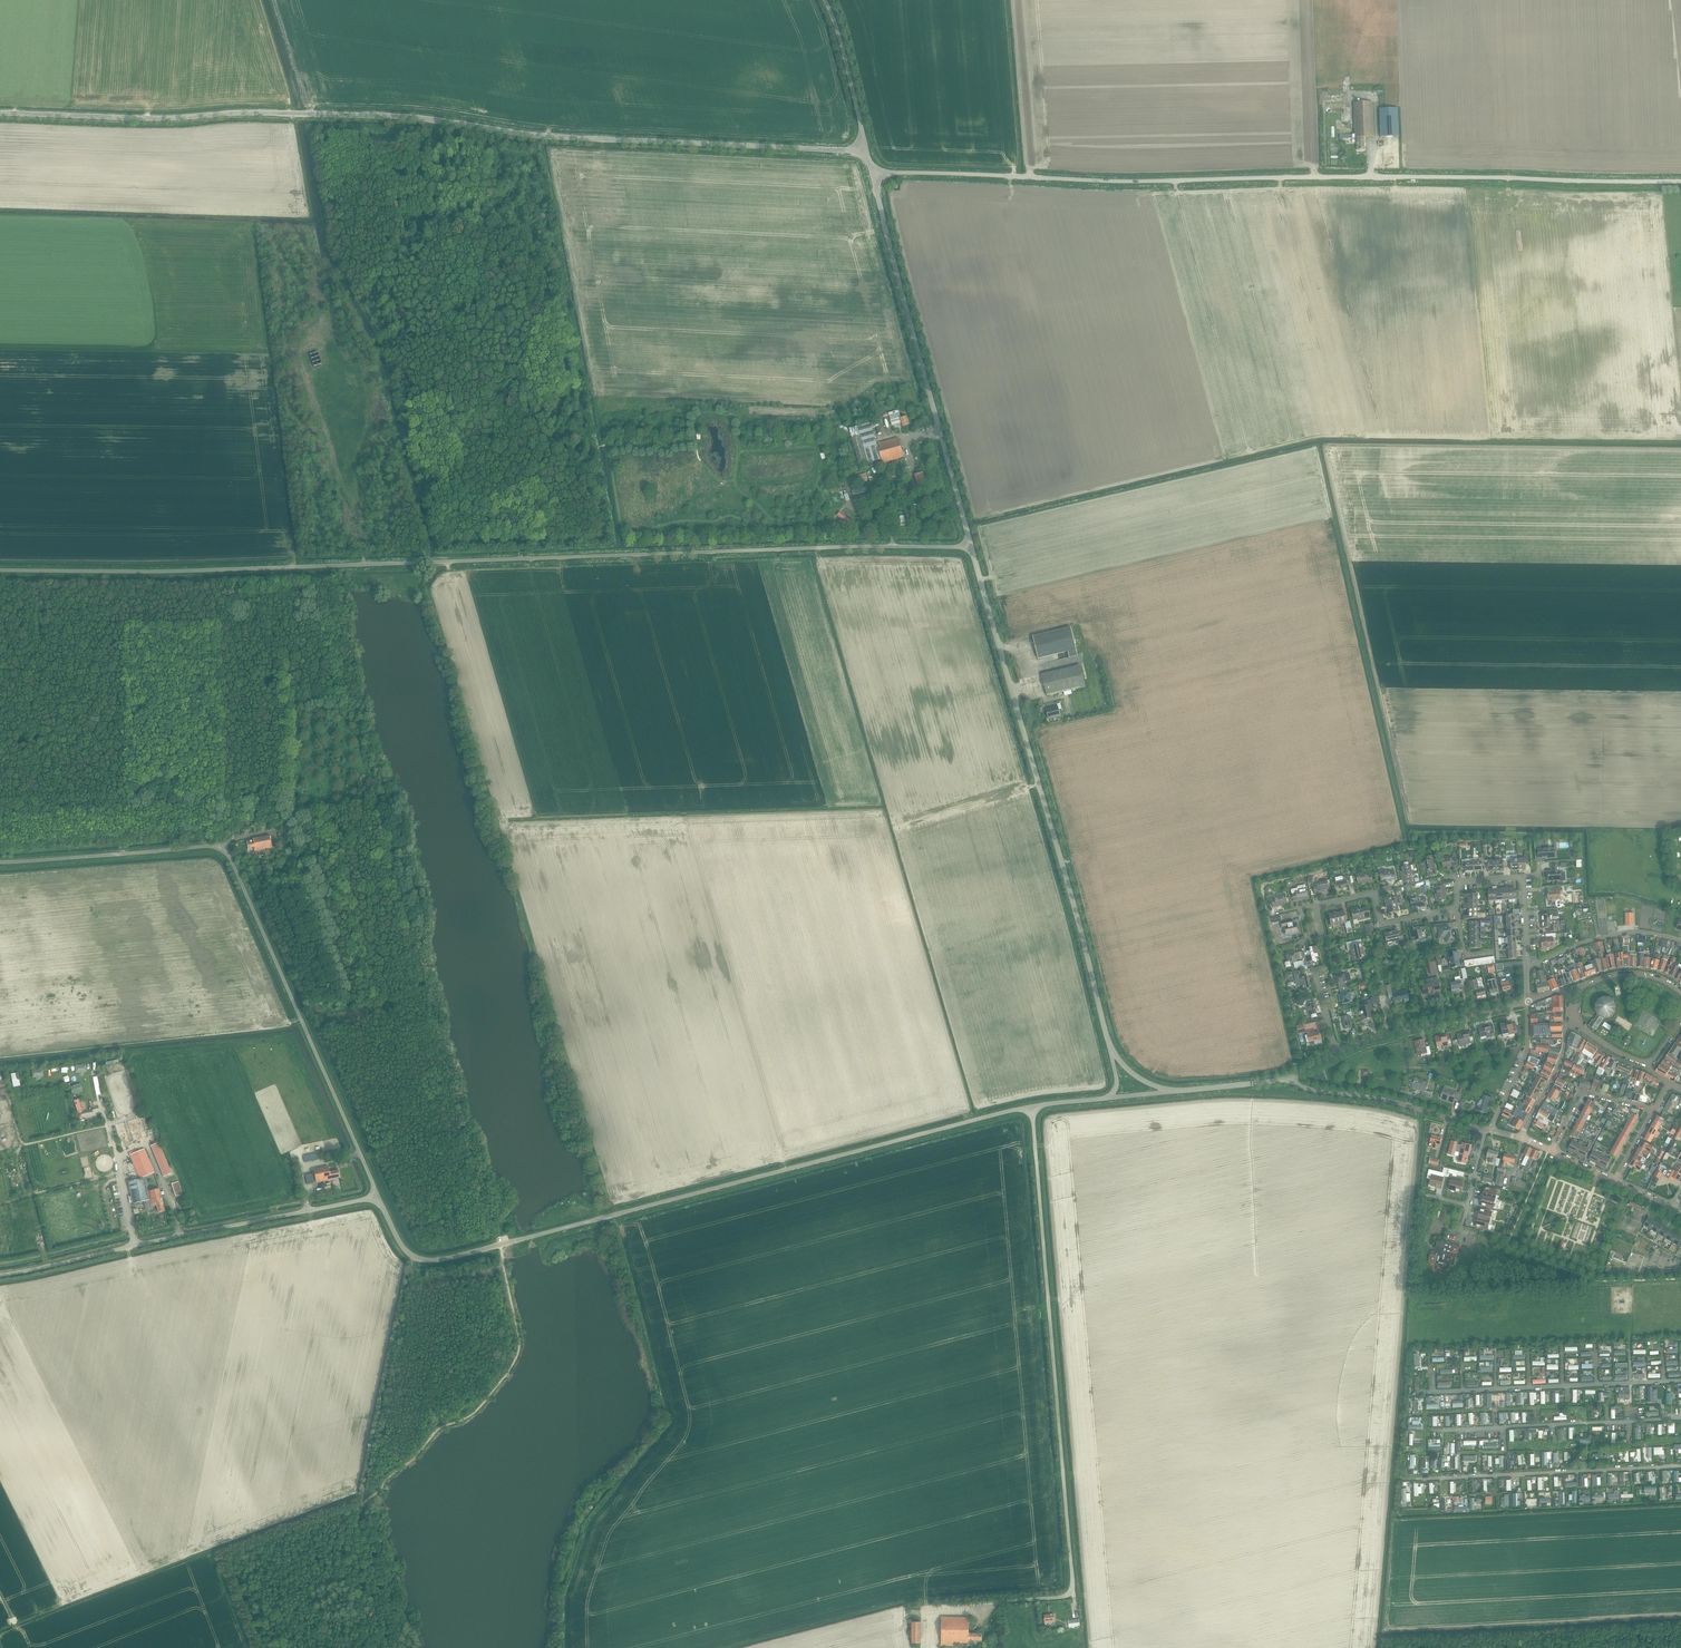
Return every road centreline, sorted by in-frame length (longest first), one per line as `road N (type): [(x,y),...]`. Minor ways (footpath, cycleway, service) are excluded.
road 1 (unclassified): [(0,570),(972,546)]
road 2 (unclassified): [(867,151),(573,139),(412,116),(0,114)]
road 3 (unclassified): [(874,177),(1680,182)]
road 4 (track): [(590,1189),(591,1160),(557,1096),(529,944),(502,868),(482,770),(462,731),(428,611),(427,594),(449,576),(446,561)]
road 5 (unclassified): [(379,1196),(224,849),(0,861)]
road 6 (unclassified): [(998,1600),(1069,1591),(1073,1569),(1032,1107)]
road 7 (unclassified): [(500,1245),(1032,1107)]
road 8 (unclassified): [(1112,1056),(972,546)]
road 9 (track): [(277,568),(277,593),(225,594),(224,620),(191,622),(196,797),(111,803),(115,813),(128,815),(122,853)]
road 10 (track): [(370,1495),(491,1388),(517,1347),(500,1245),(590,1189)]
road 11 (unclassified): [(0,1275),(379,1196)]
road 12 (unclassified): [(972,546),(874,177)]
road 13 (residential): [(1421,1479),(1680,1467)]
road 14 (residential): [(1428,1392),(1680,1381)]
road 15 (track): [(413,1257),(370,1495)]
road 16 (residential): [(1445,1430),(1680,1419)]
road 17 (residential): [(1486,1129),(1289,1079)]
road 18 (residential): [(1335,1052),(1528,1002)]
road 19 (track): [(370,1495),(360,1511),(394,1554),(418,1647)]
road 20 (track): [(385,1647),(355,1506),(370,1495)]
road 21 (residential): [(1680,941),(1626,933),(1527,967)]
road 22 (unclassified): [(500,1245),(445,1259),(413,1257),(379,1196)]
road 23 (unclassified): [(867,151),(827,0)]
road 24 (residential): [(1335,1052),(1316,974),(1328,965),(1315,906)]
road 25 (residential): [(1552,1150),(1582,1093),(1655,1111)]
road 26 (residential): [(1527,967),(1522,880),(1471,879)]
road 27 (residential): [(1491,1130),(1524,1061),(1528,1002)]
road 28 (residential): [(1522,1138),(1575,1023)]

